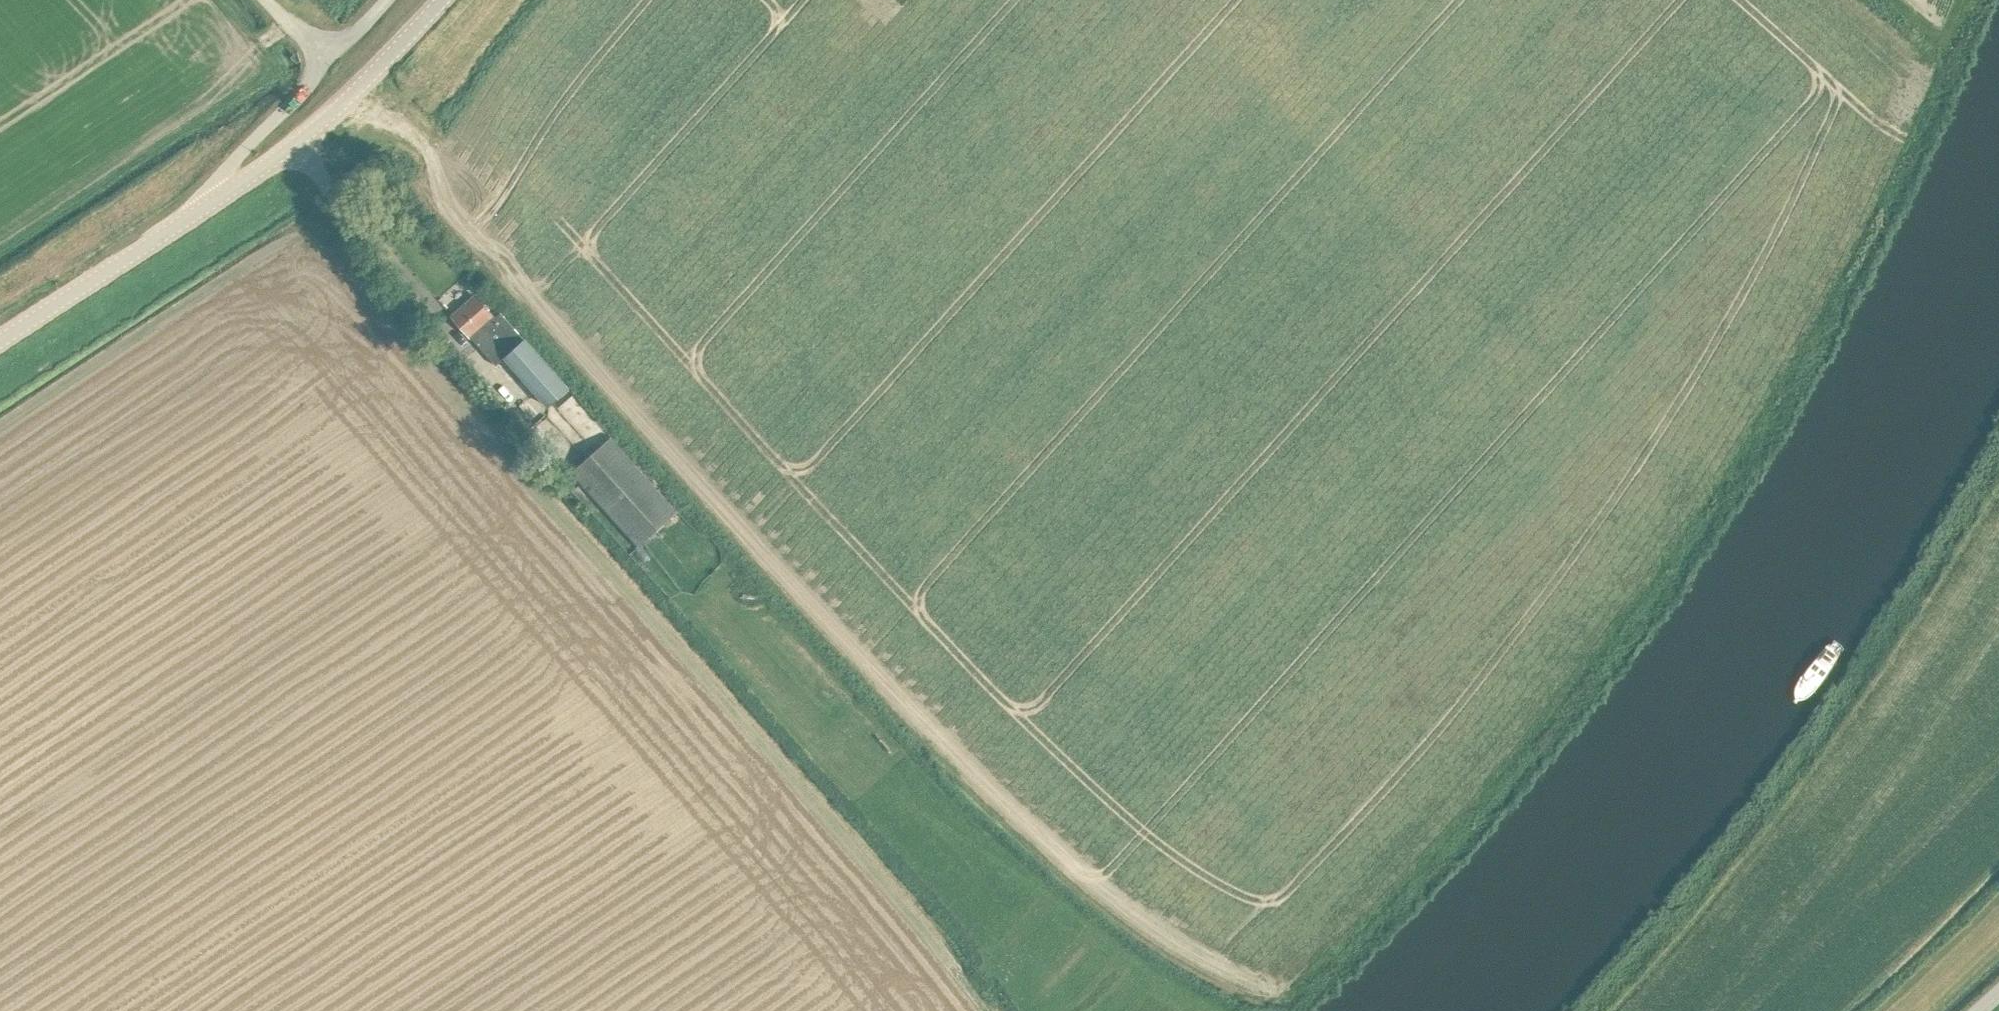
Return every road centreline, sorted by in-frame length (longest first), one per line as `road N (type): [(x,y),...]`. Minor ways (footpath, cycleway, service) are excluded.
road 1 (tertiary): [(0,338),(237,176)]
road 2 (tertiary): [(237,176),(357,97),(446,0)]
road 3 (unclassified): [(237,176),(327,48)]

